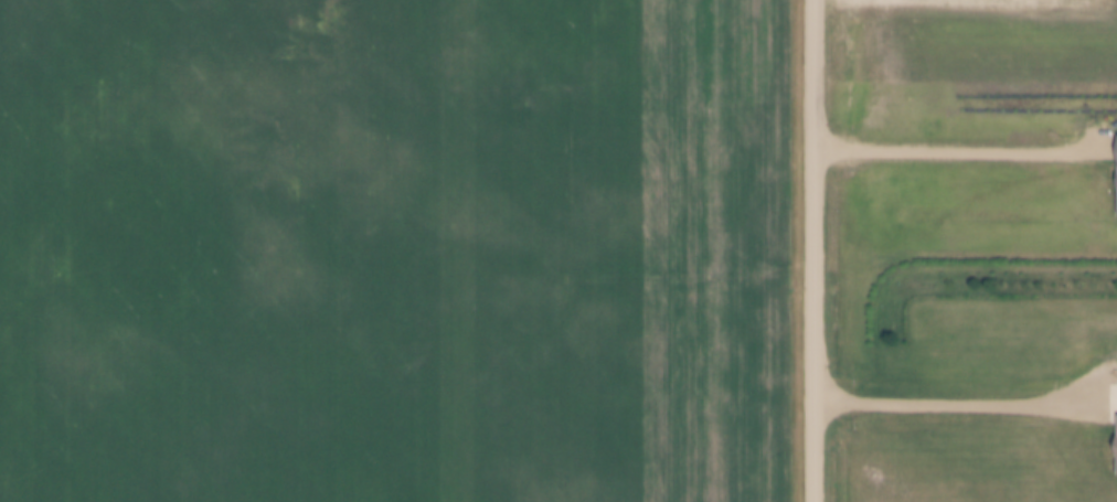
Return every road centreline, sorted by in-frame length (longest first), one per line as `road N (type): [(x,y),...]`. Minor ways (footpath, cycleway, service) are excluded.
road 1 (residential): [(816,501),(815,0)]

